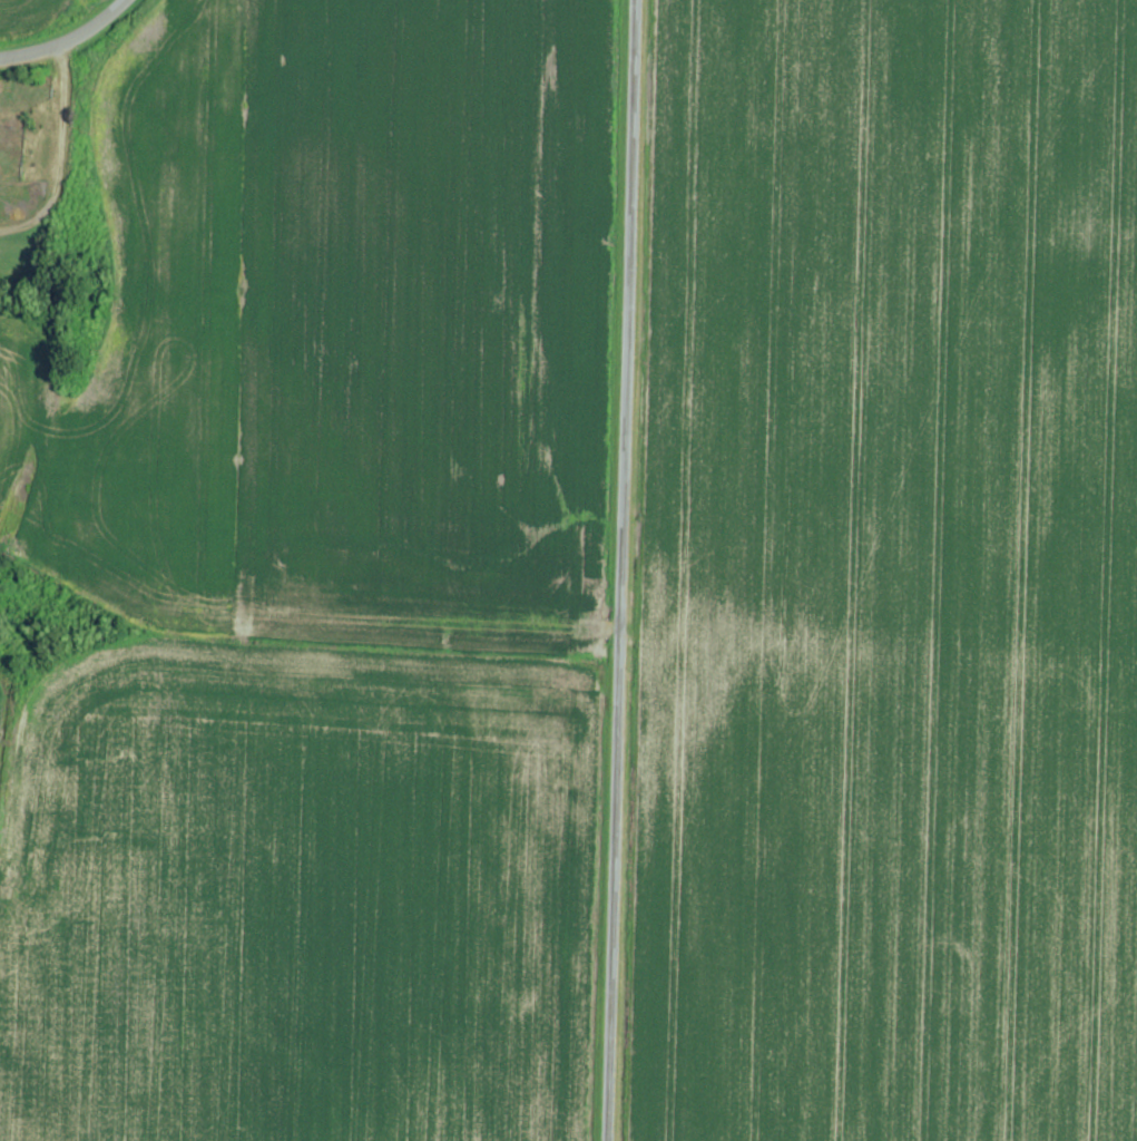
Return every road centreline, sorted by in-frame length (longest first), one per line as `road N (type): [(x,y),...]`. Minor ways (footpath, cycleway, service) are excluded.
road 1 (residential): [(661,1140),(664,682),(683,0)]
road 2 (tertiary): [(0,33),(52,32),(195,0)]

